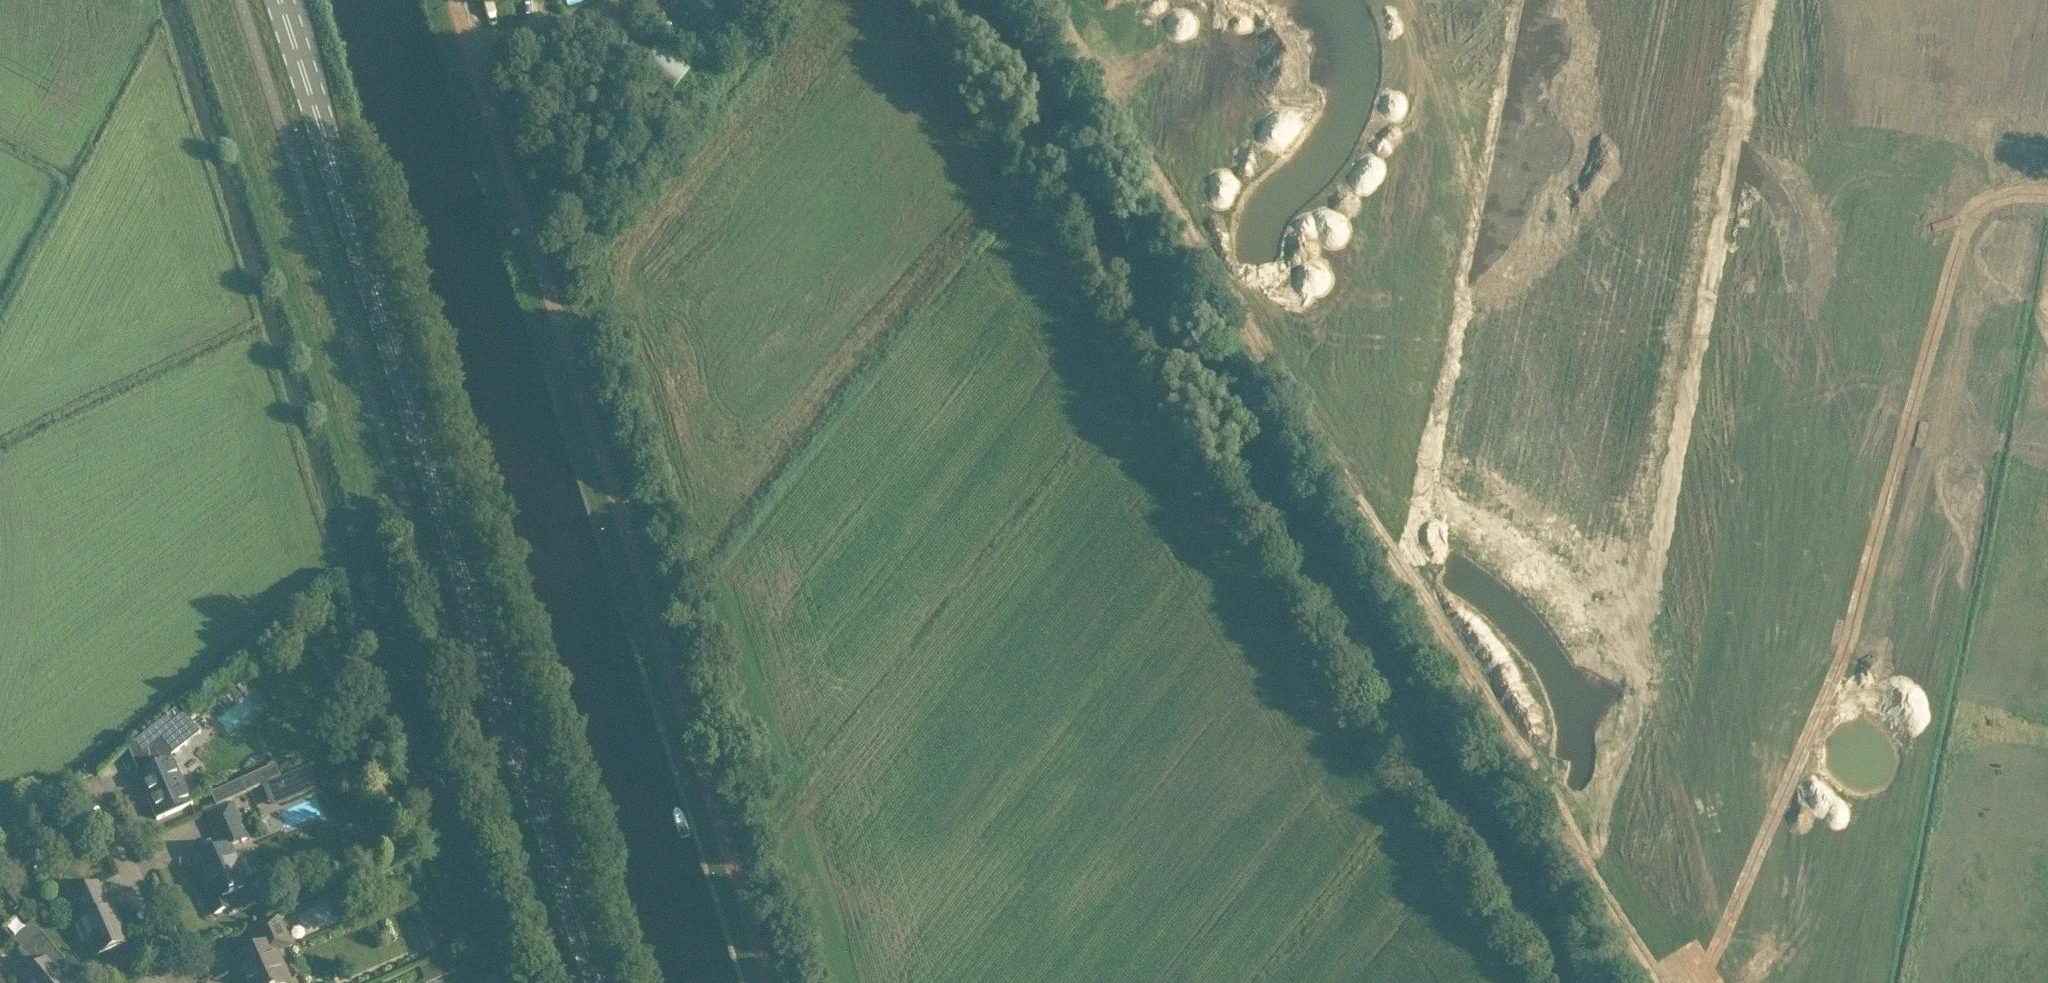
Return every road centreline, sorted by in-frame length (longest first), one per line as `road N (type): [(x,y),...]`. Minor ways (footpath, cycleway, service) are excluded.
road 1 (secondary): [(597,982),(372,292),(265,0)]
road 2 (unclassified): [(771,982),(467,56)]
road 3 (residential): [(467,56),(597,18),(624,0)]
road 4 (unclassified): [(158,965),(96,818)]

